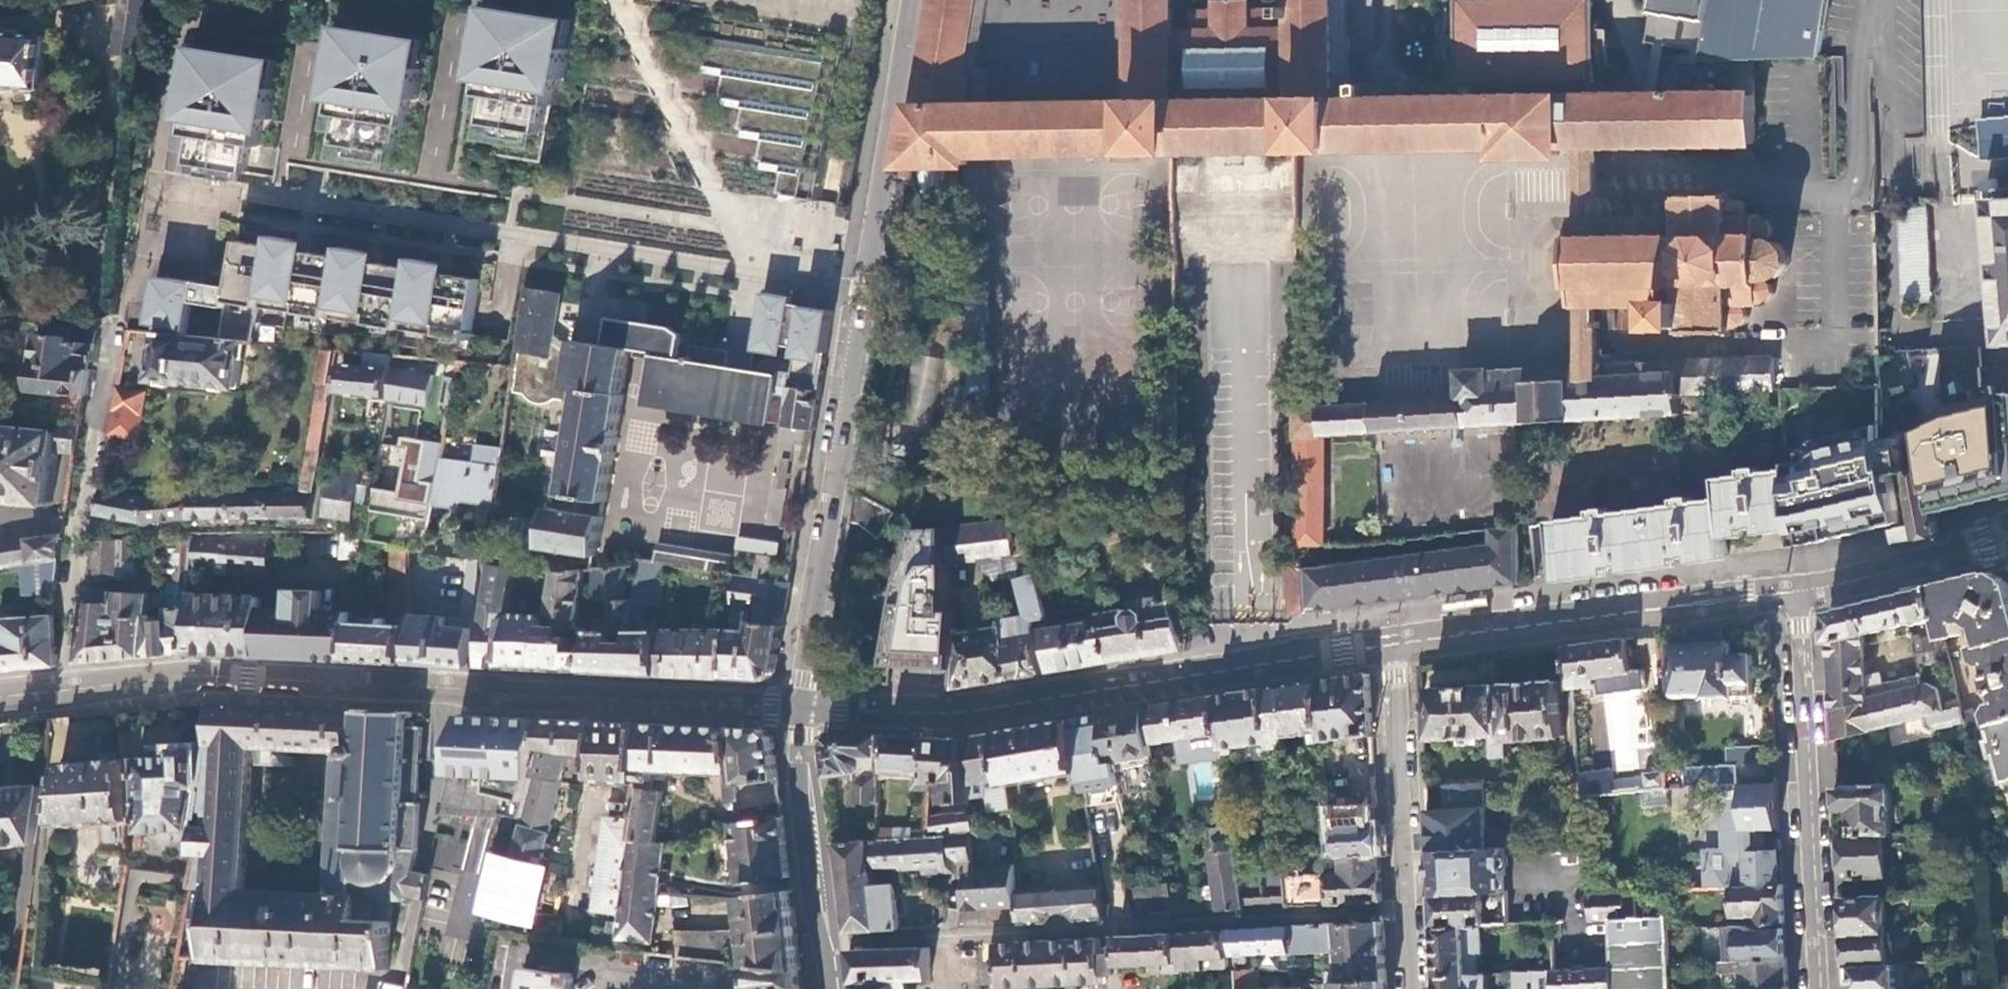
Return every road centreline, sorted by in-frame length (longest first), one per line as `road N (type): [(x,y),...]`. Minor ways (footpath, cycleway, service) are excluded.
road 1 (tertiary): [(62,689),(250,678),(799,708)]
road 2 (secondary): [(799,708),(901,0)]
road 3 (secondary): [(799,708),(982,710),(1387,639)]
road 4 (residential): [(824,943),(1404,909)]
road 5 (residential): [(843,286),(279,199)]
road 6 (secondary): [(1387,639),(1794,592)]
road 7 (residential): [(1794,592),(1815,988)]
road 8 (residential): [(62,689),(80,526),(119,315)]
road 9 (residential): [(1404,909),(1387,639)]
road 10 (secondary): [(824,943),(799,708)]
road 11 (secondary): [(1794,592),(2007,535)]

